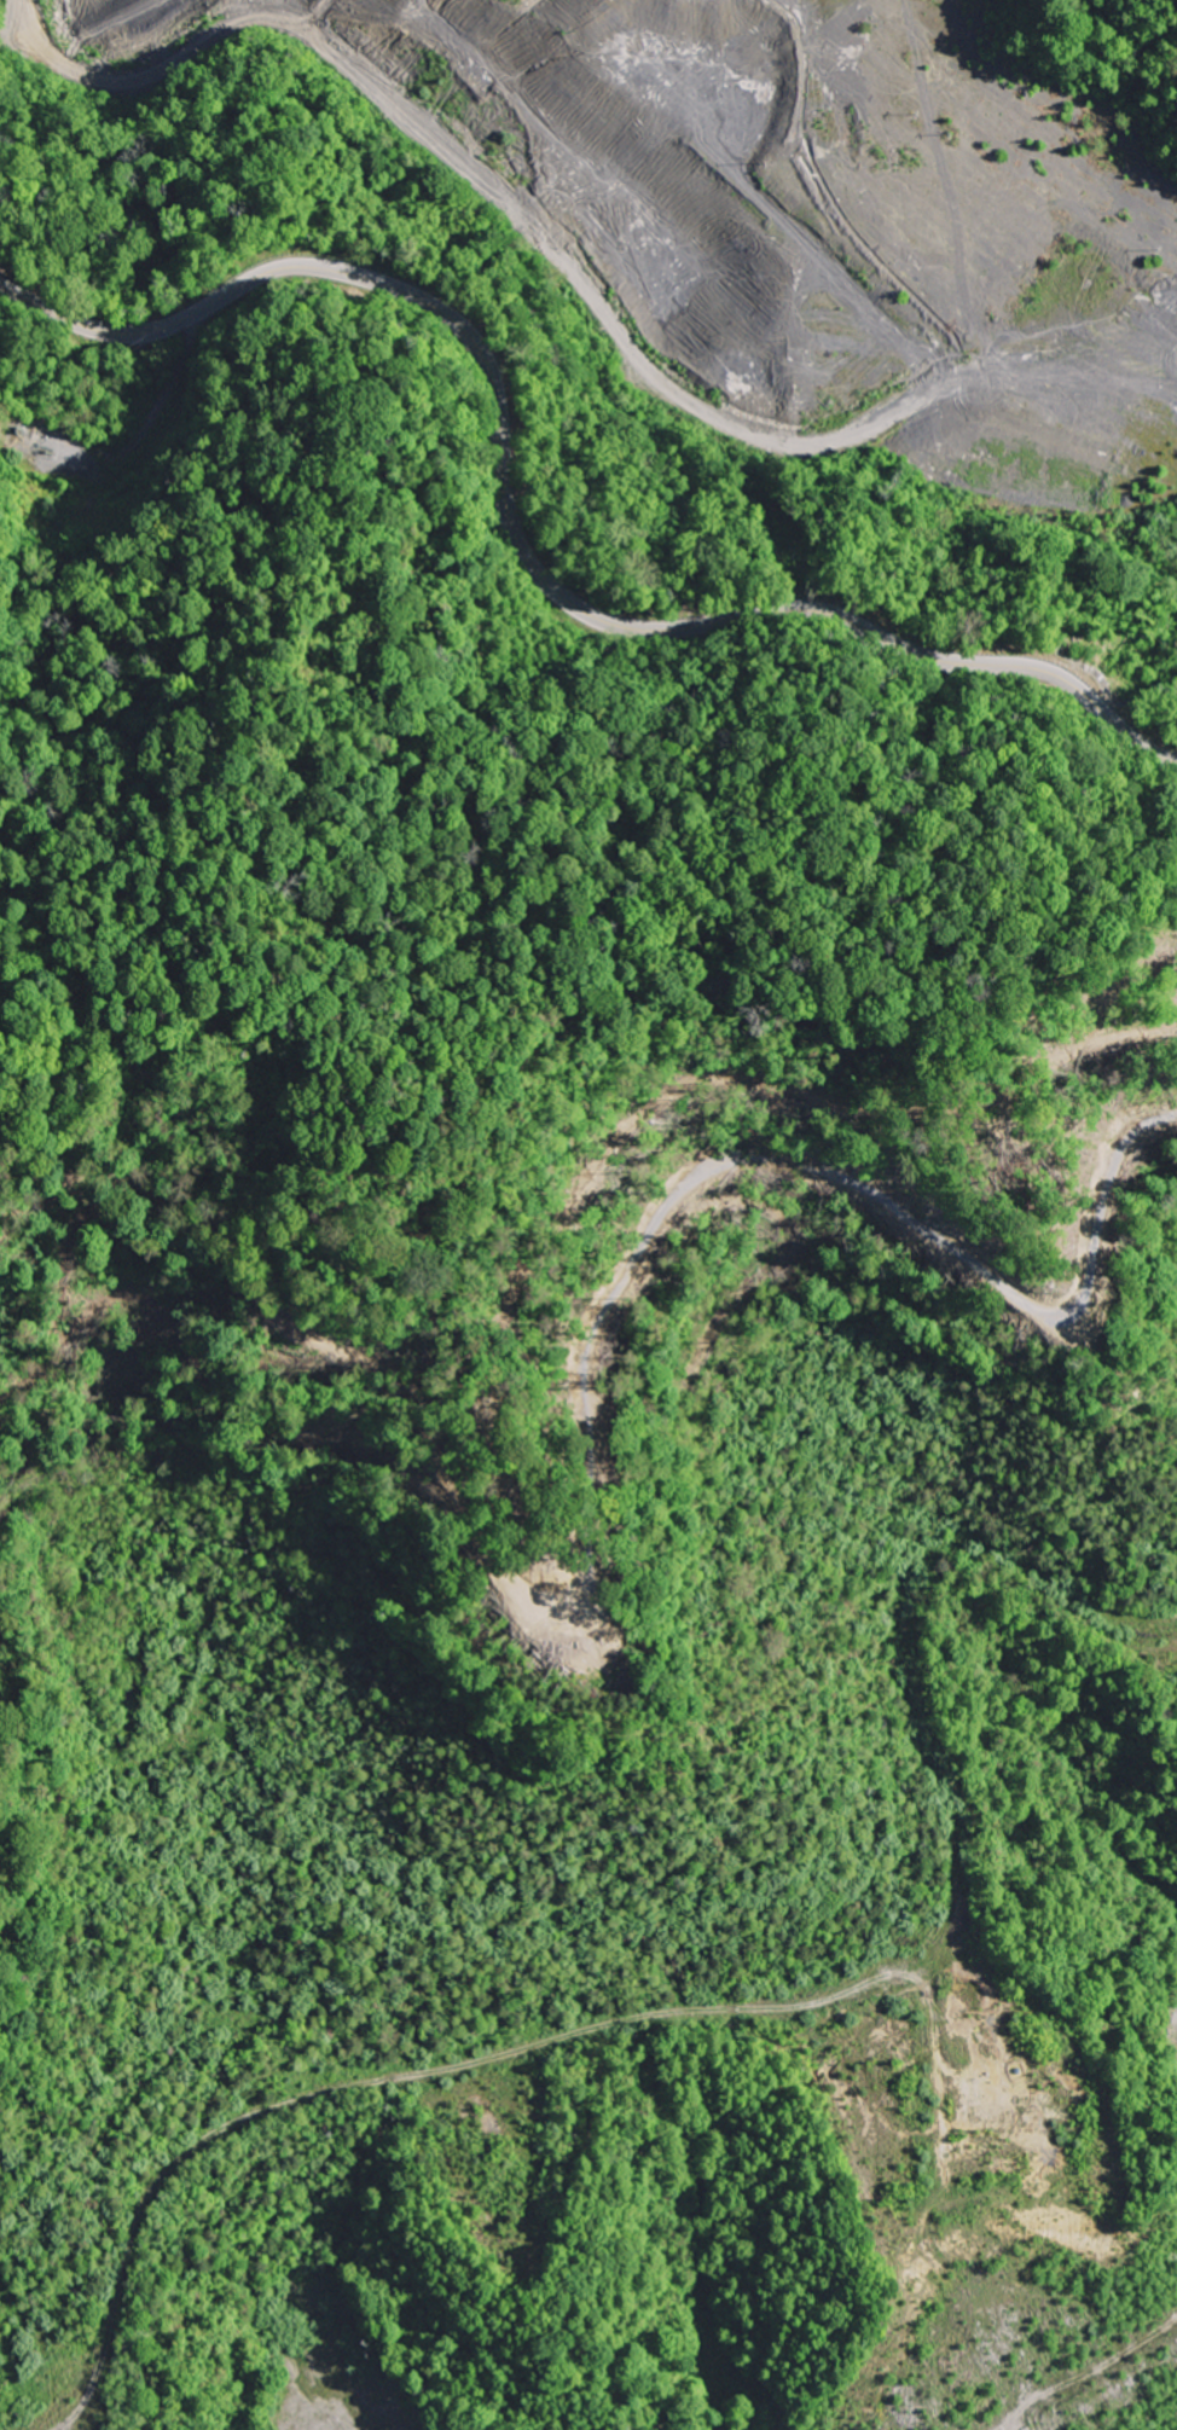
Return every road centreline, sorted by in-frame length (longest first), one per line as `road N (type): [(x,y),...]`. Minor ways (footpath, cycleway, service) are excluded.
road 1 (track): [(1176,1643),(1115,1632),(1003,1559),(952,1550),(929,1561),(912,1595),(915,1661),(972,1874),(969,1895),(949,1926),(876,1977),(798,2006),(678,2012),(596,2029),(436,2076),(319,2095),(204,2141),(150,2202),(99,2367),(77,2401),(33,2429)]
road 2 (secondary): [(1176,740),(1051,621),(1022,616),(945,627),(923,620),(830,549),(765,546),(655,598),(585,591),(558,570),(524,510),(512,402),(497,356),(463,321),(412,291),(334,271),(277,273),(178,329),(128,336),(100,332),(0,284)]

